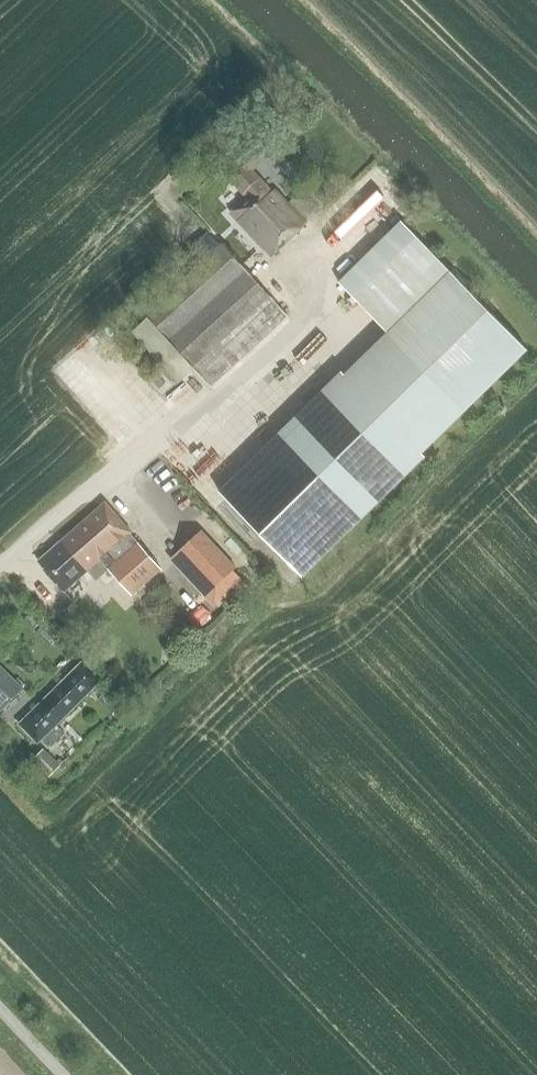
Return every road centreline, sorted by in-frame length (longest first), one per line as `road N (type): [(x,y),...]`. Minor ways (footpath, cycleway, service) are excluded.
road 1 (unclassified): [(0,563),(301,323)]

